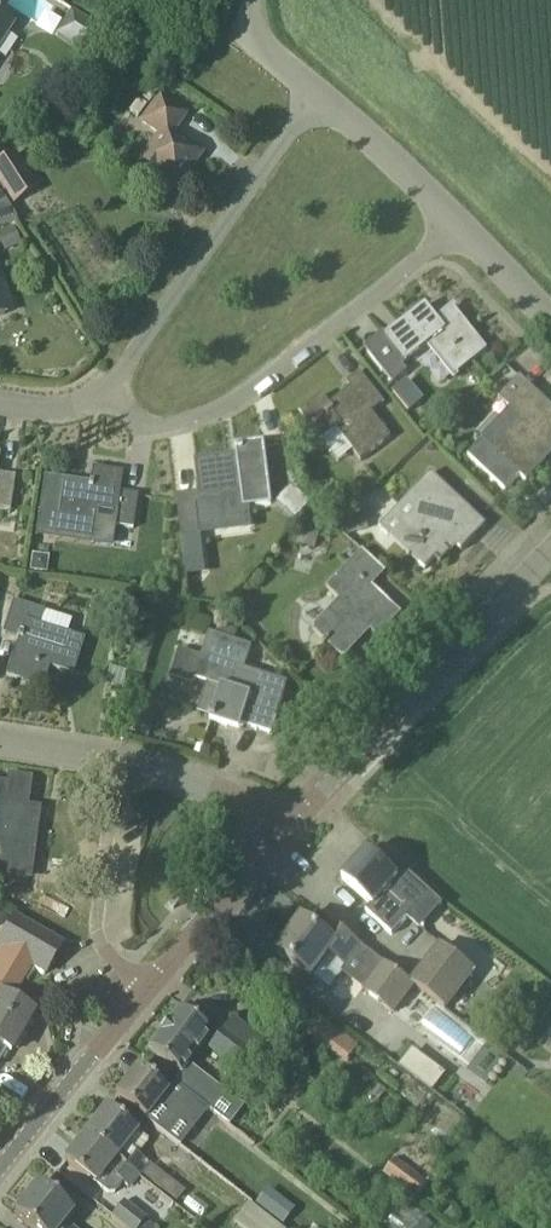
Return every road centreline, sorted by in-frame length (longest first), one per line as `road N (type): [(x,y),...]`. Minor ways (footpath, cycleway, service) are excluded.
road 1 (residential): [(119,368),(153,406),(204,416),(315,351),(473,215)]
road 2 (tertiary): [(287,828),(550,547)]
road 3 (residential): [(119,368),(308,77)]
road 4 (residential): [(153,986),(108,950),(98,929),(118,761)]
road 5 (tertiary): [(0,1172),(153,986)]
road 6 (residential): [(473,215),(308,77)]
road 7 (tertiary): [(153,986),(287,828)]
road 8 (residential): [(287,828),(228,791),(118,761)]
road 9 (residential): [(0,401),(55,406),(89,395),(119,368)]

